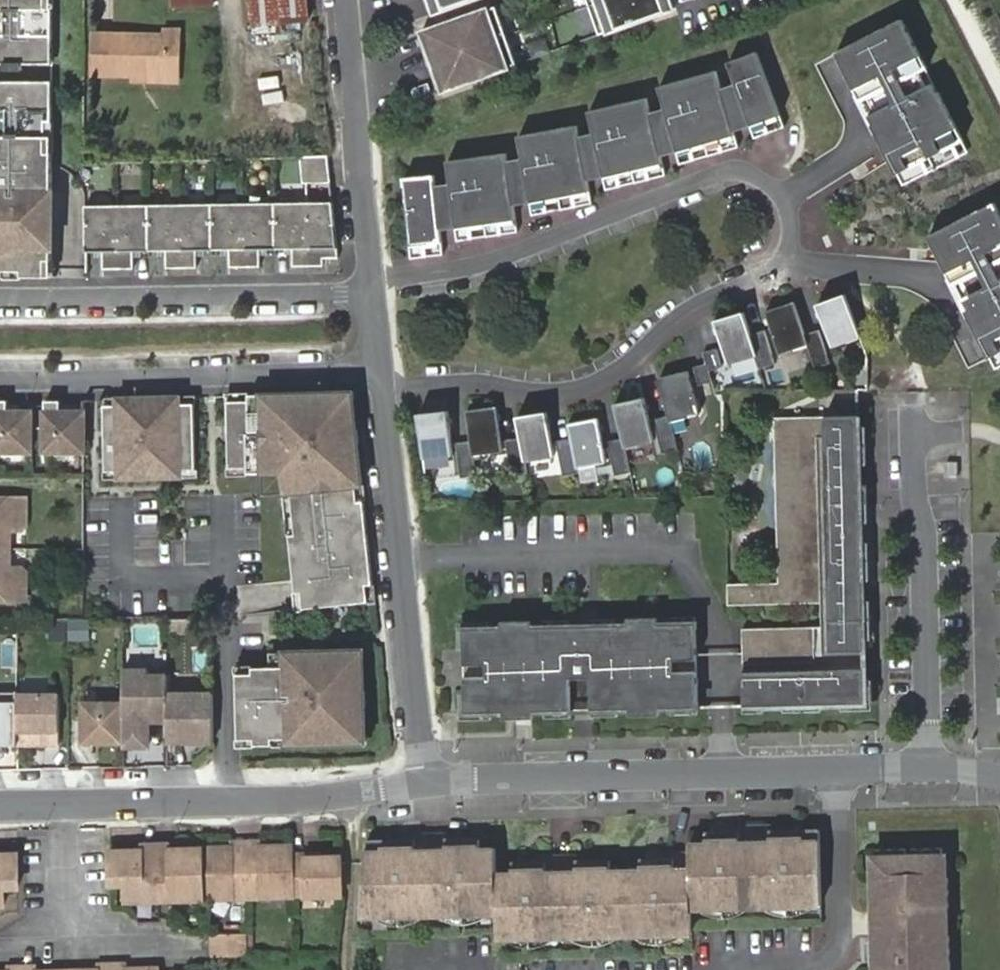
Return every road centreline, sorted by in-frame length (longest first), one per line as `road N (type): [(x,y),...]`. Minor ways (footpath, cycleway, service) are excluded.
road 1 (residential): [(425,783),(930,767)]
road 2 (residential): [(374,371),(400,387),(562,393),(608,377),(702,303),(790,265)]
road 3 (residential): [(786,195),(741,172),(721,173),(484,265),(396,275),(368,292)]
road 4 (residential): [(374,371),(425,783)]
road 5 (residential): [(374,371),(0,379)]
road 6 (residential): [(0,299),(368,292)]
road 7 (residential): [(930,767),(912,405)]
road 8 (residential): [(68,807),(297,802),(425,783)]
road 9 (residential): [(345,0),(368,292)]
road 10 (residential): [(790,265),(931,278),(964,340)]
road 11 (residential): [(786,195),(857,150),(860,130),(840,89)]
road 12 (residential): [(68,807),(72,940)]

